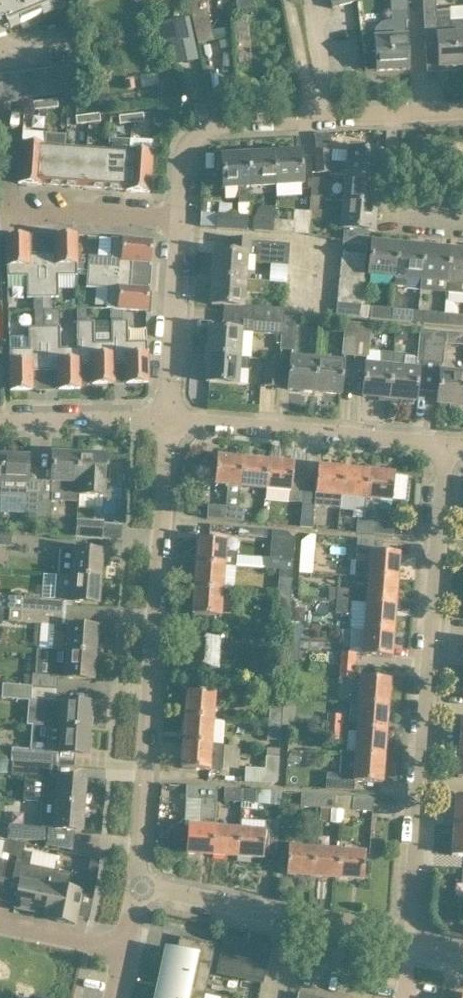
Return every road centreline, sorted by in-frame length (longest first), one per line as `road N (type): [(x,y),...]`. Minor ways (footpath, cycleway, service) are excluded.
road 1 (unclassified): [(407,941),(434,446)]
road 2 (unclassified): [(139,886),(170,419)]
road 3 (unclassified): [(180,228),(178,153),(200,122),(390,110)]
road 4 (unclassified): [(407,941),(139,886)]
road 5 (residential): [(434,446),(170,419)]
road 6 (unclassified): [(390,110),(383,228),(462,233)]
road 7 (unclassified): [(170,419),(180,228)]
road 8 (residential): [(180,228),(110,214),(2,213)]
road 9 (residential): [(170,419),(0,422)]
road 10 (residential): [(0,924),(125,948)]

